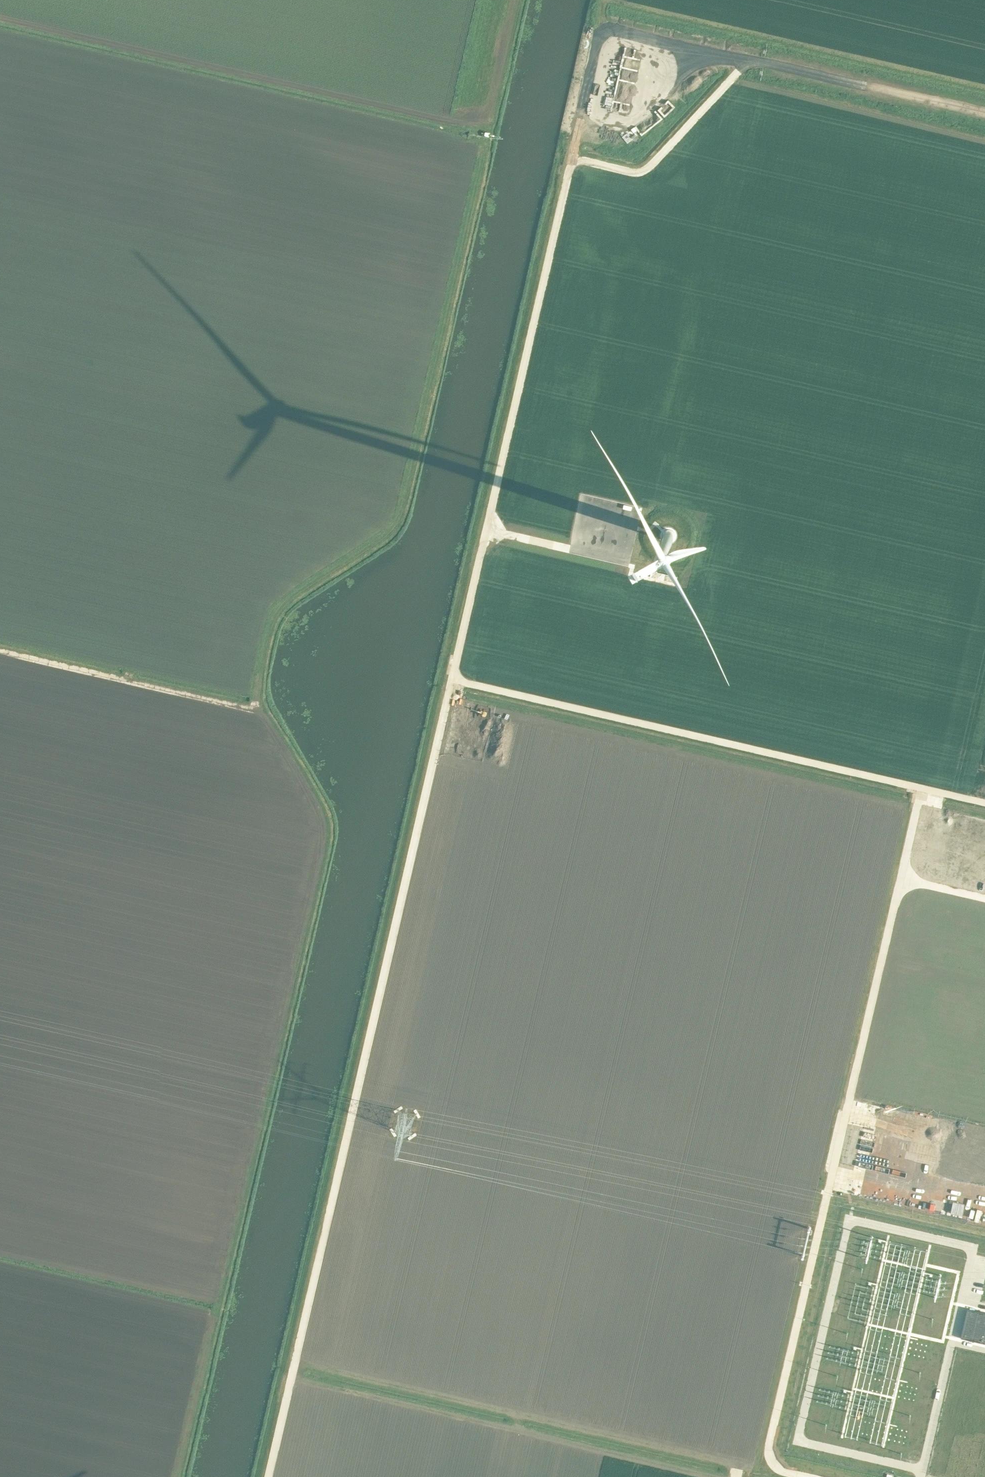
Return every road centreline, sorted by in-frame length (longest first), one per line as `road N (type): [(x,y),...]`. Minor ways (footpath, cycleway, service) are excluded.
road 1 (track): [(984,112),(752,59),(617,41),(596,110),(601,119),(627,124),(684,73)]
road 2 (track): [(984,805),(453,682)]
road 3 (track): [(263,711),(0,651)]

